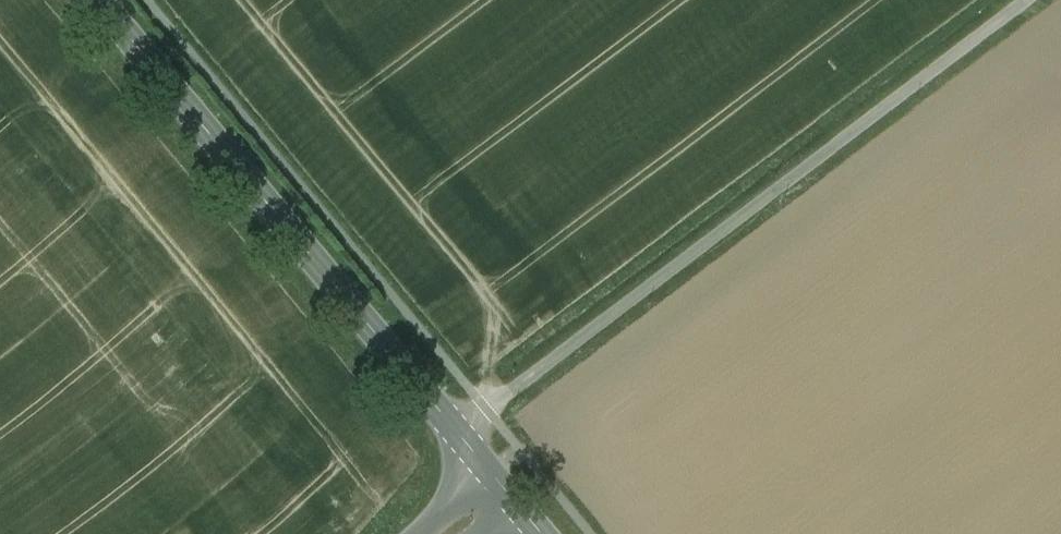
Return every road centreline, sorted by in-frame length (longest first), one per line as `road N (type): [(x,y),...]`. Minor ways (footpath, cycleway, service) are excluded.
road 1 (unclassified): [(458,434),(1023,0)]
road 2 (tertiary): [(98,0),(458,434)]

